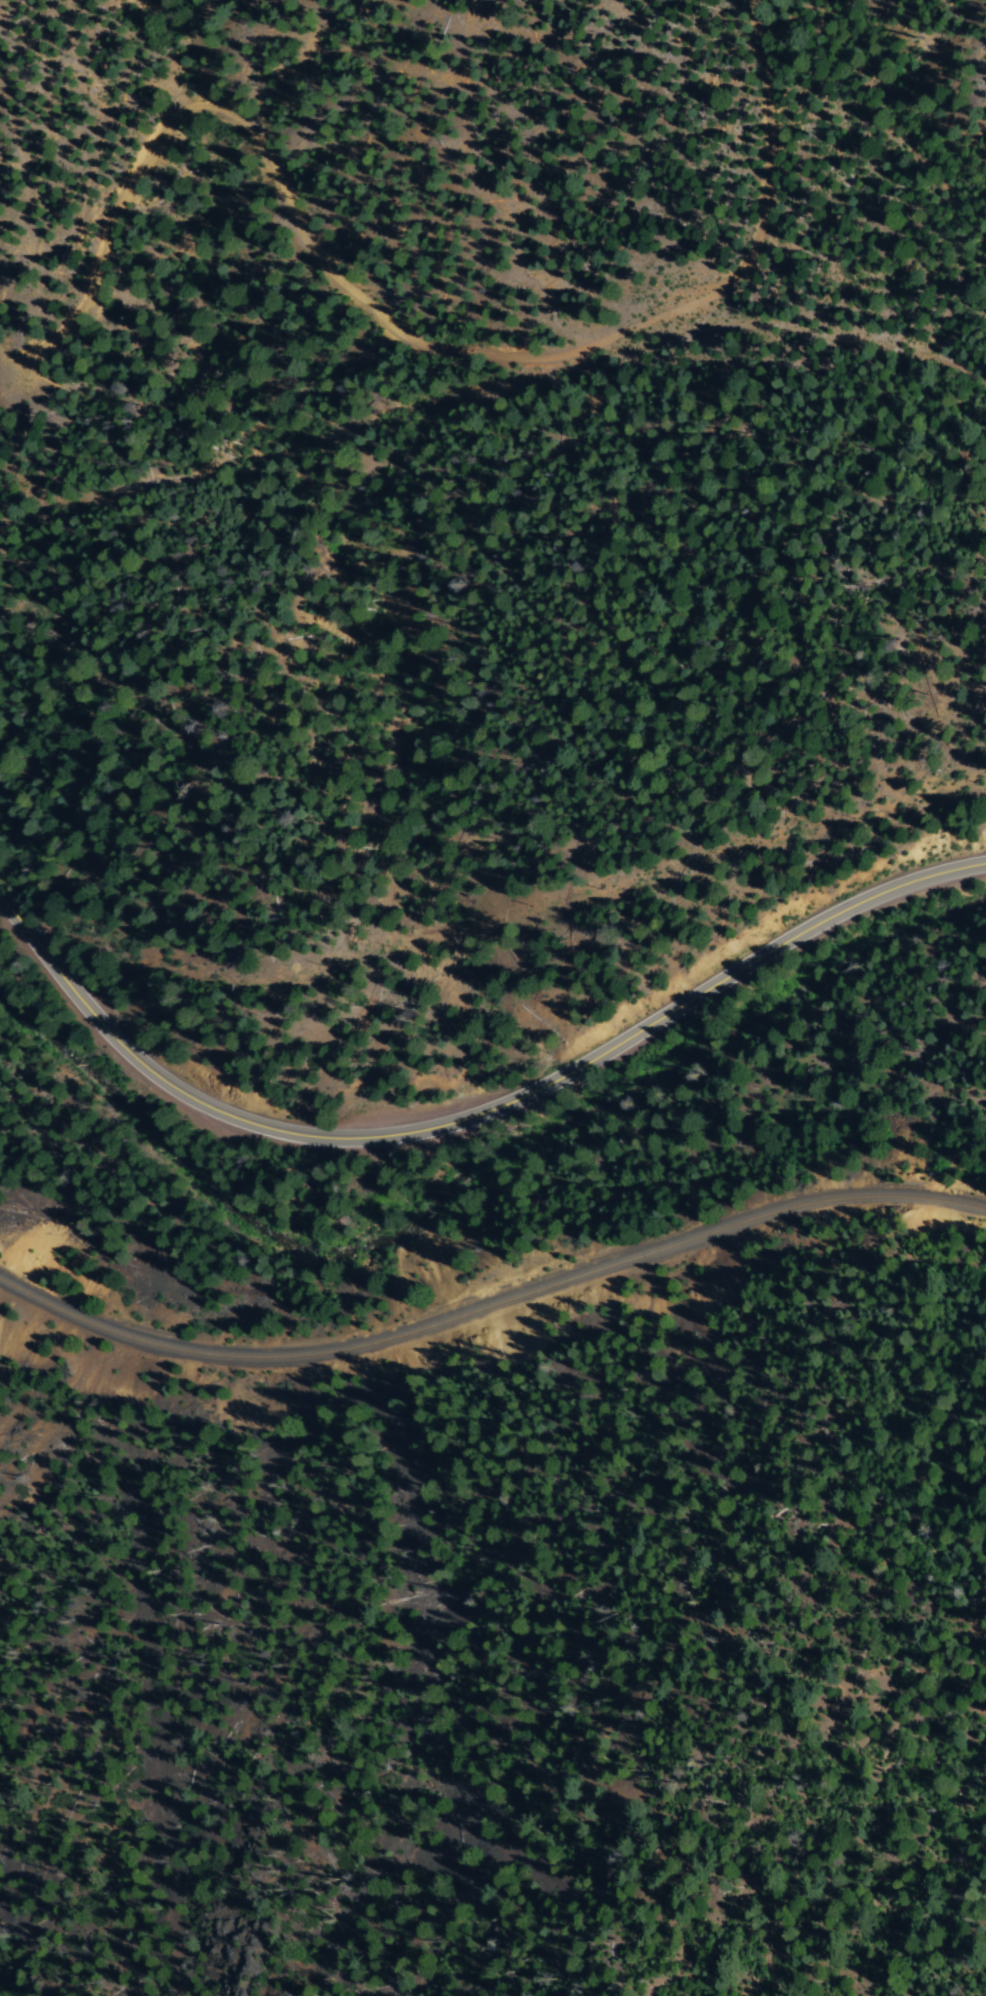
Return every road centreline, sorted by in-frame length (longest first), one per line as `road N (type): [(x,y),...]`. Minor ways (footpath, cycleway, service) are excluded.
road 1 (primary): [(985,863),(862,896),(549,1087),(450,1132),(356,1142),(220,1110),(150,1071),(0,901)]

